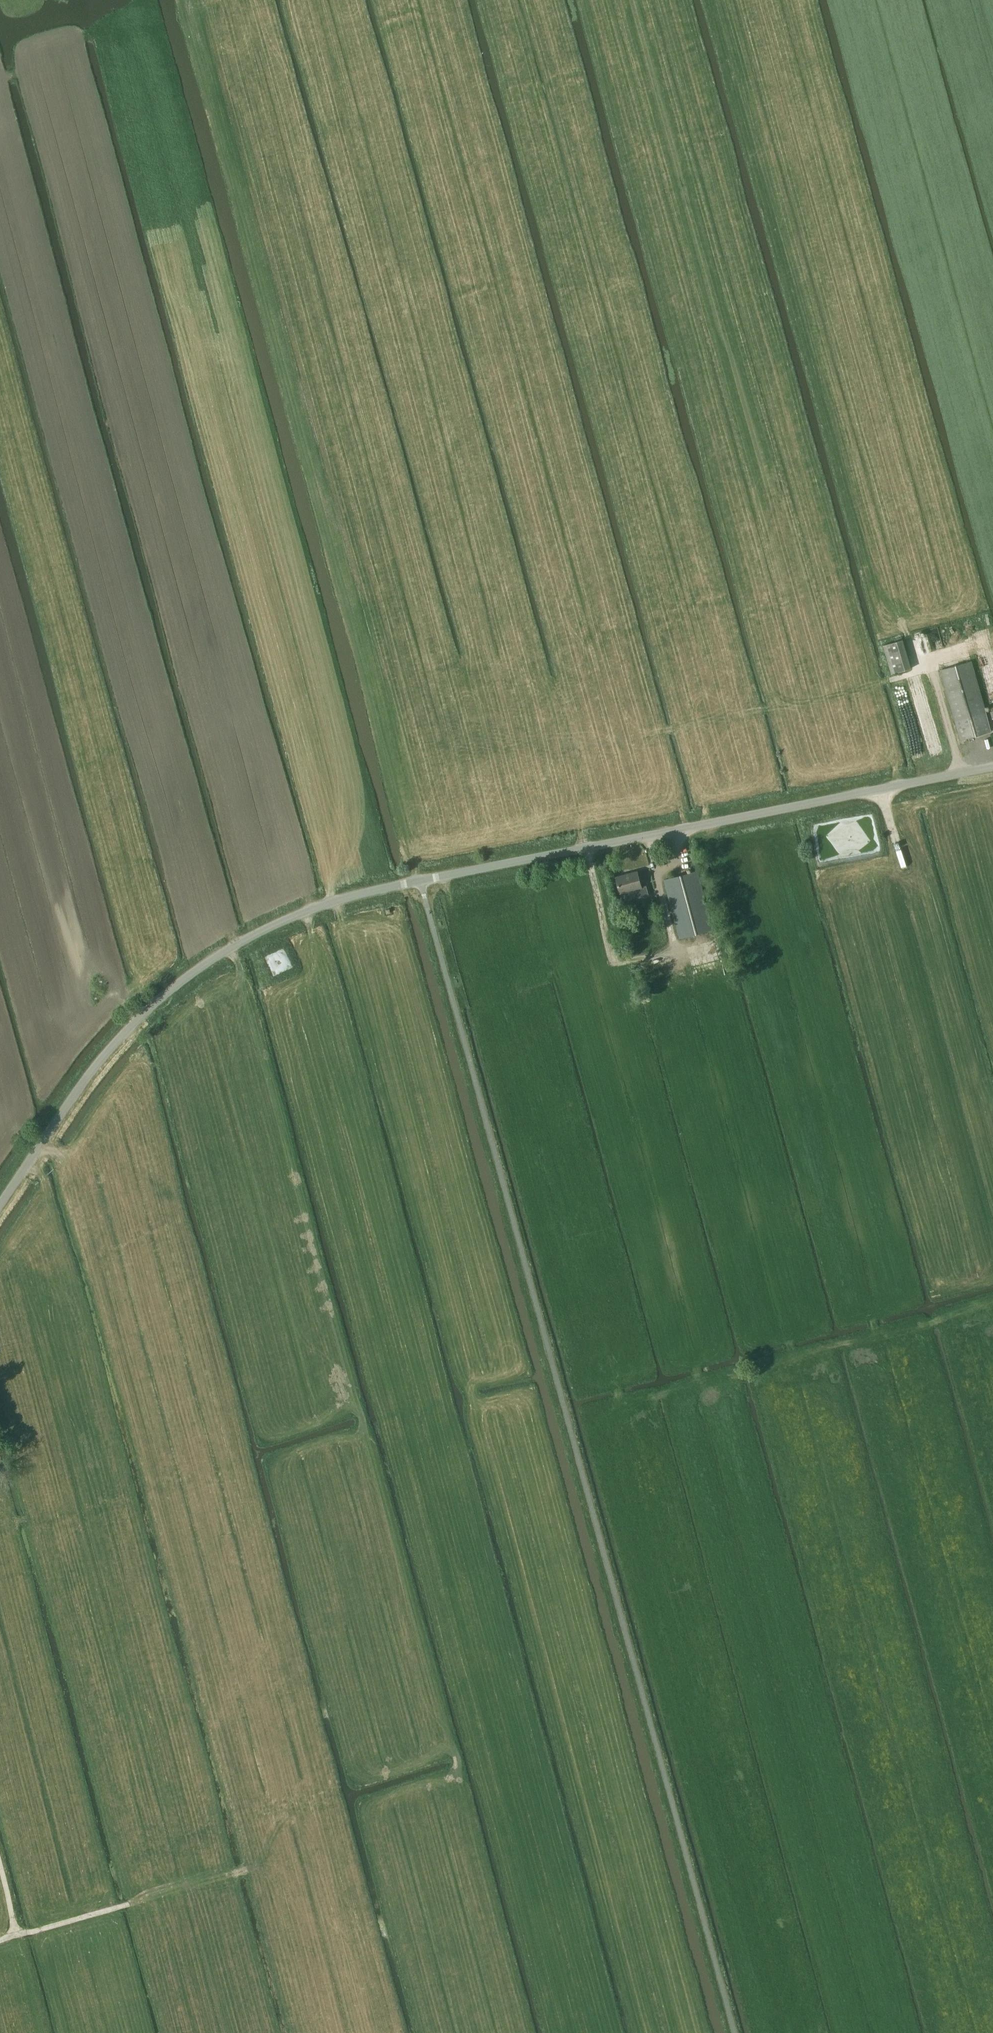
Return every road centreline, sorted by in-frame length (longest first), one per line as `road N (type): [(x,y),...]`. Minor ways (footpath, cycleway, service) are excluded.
road 1 (unclassified): [(0,1203),(139,1016),(250,936),(338,900),(420,880),(992,766)]
road 2 (track): [(0,1940),(134,1902)]

